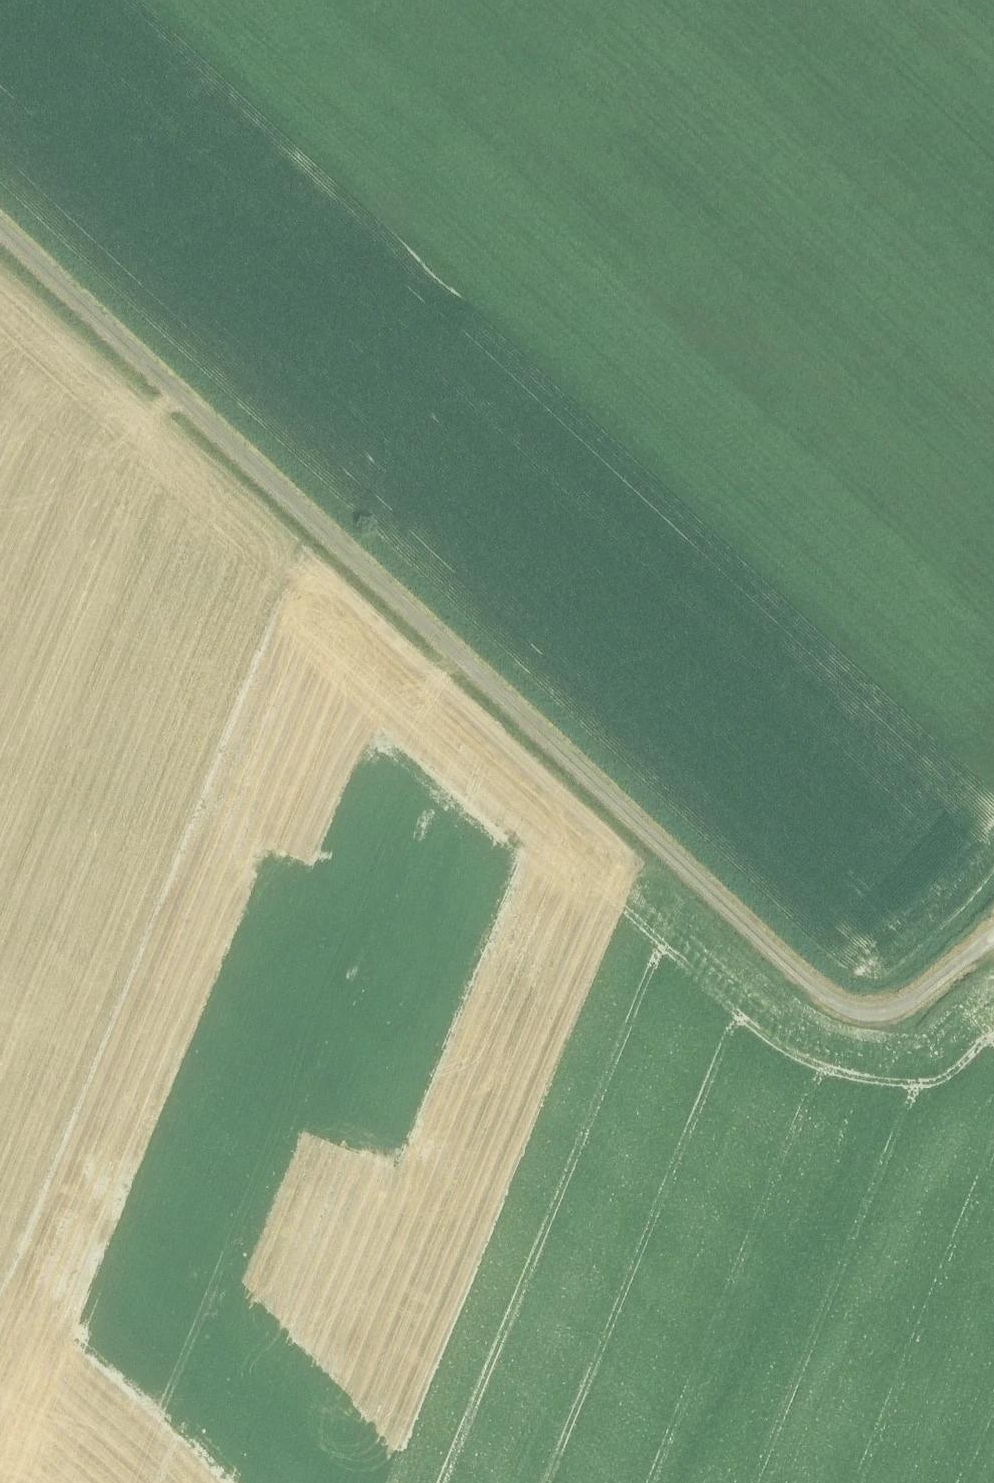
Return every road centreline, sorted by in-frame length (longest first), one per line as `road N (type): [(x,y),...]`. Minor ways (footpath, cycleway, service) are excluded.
road 1 (unclassified): [(993,937),(894,1011),(849,1012),(822,996),(0,228)]

